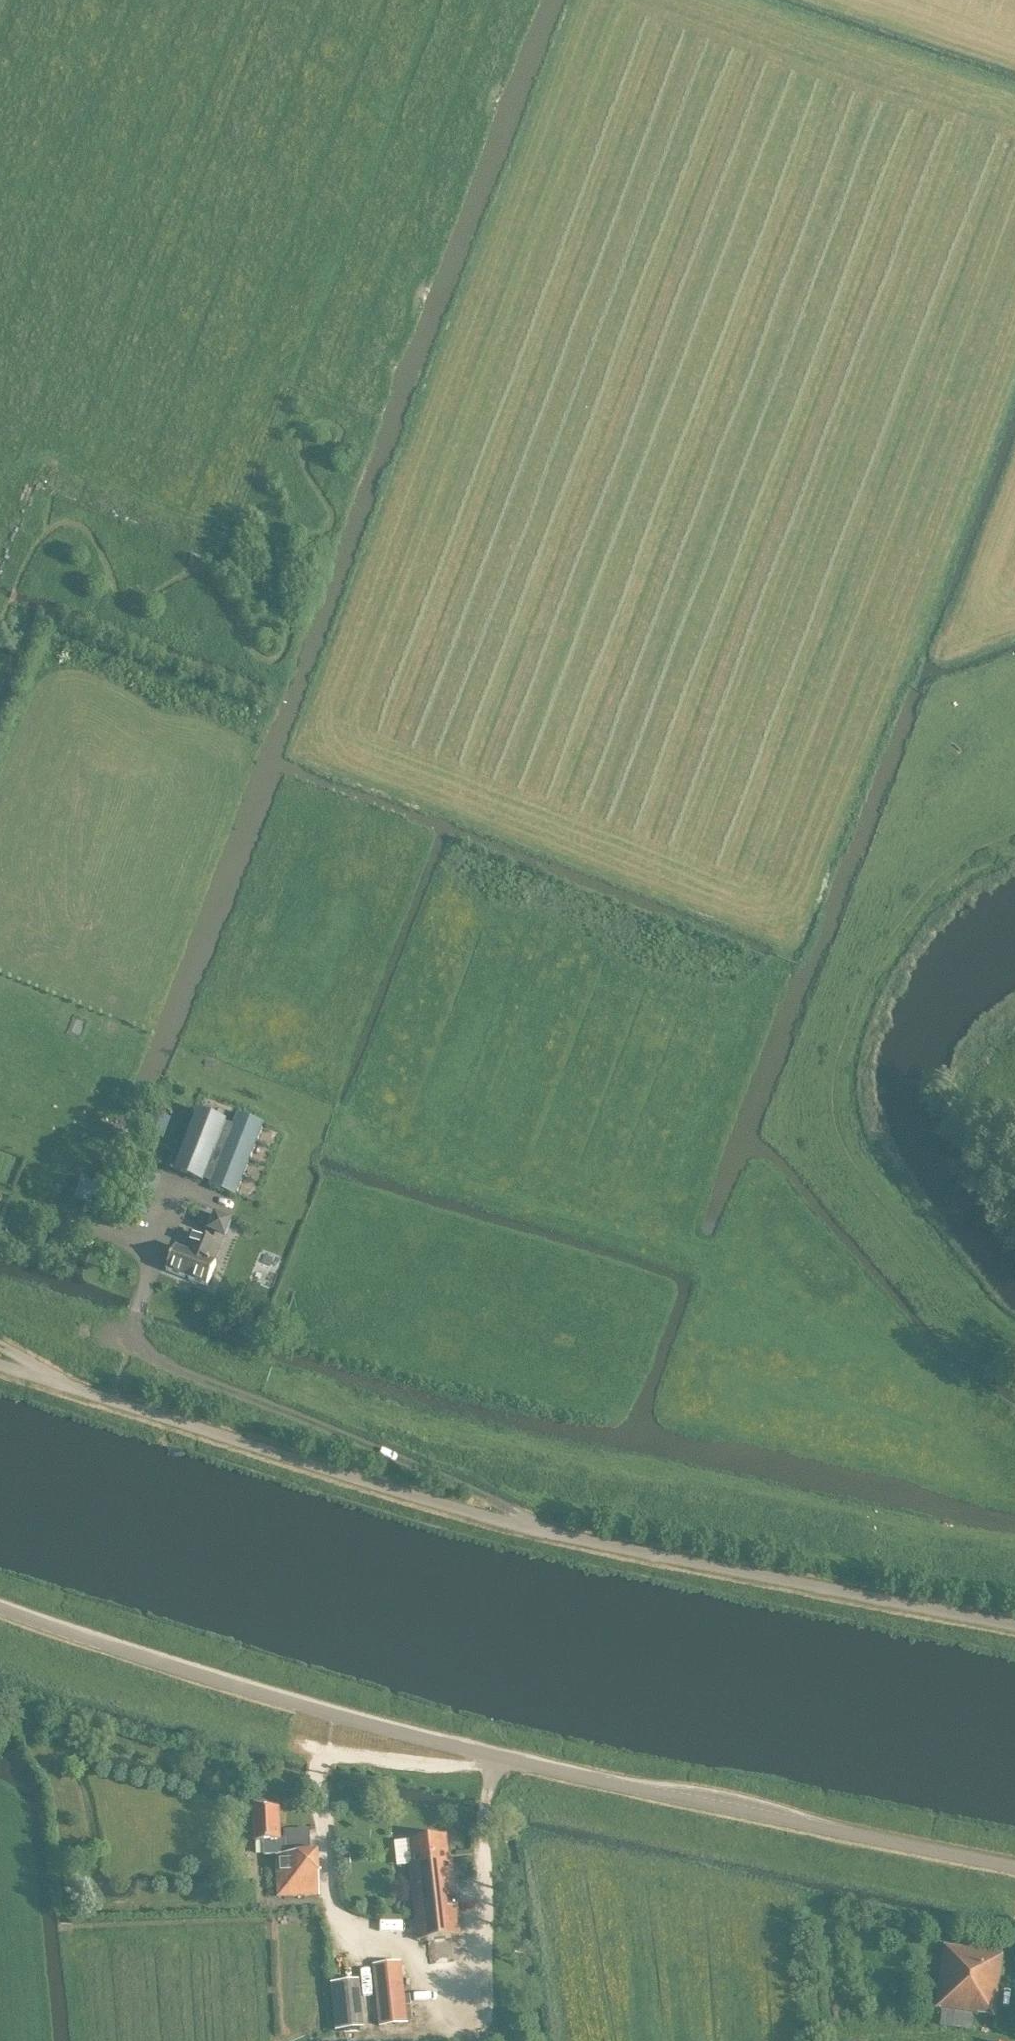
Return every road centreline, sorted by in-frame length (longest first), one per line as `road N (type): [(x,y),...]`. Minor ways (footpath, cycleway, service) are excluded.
road 1 (unclassified): [(1014,1626),(554,1536),(0,1363)]
road 2 (tertiary): [(1014,1865),(546,1767),(172,1666),(0,1607)]

